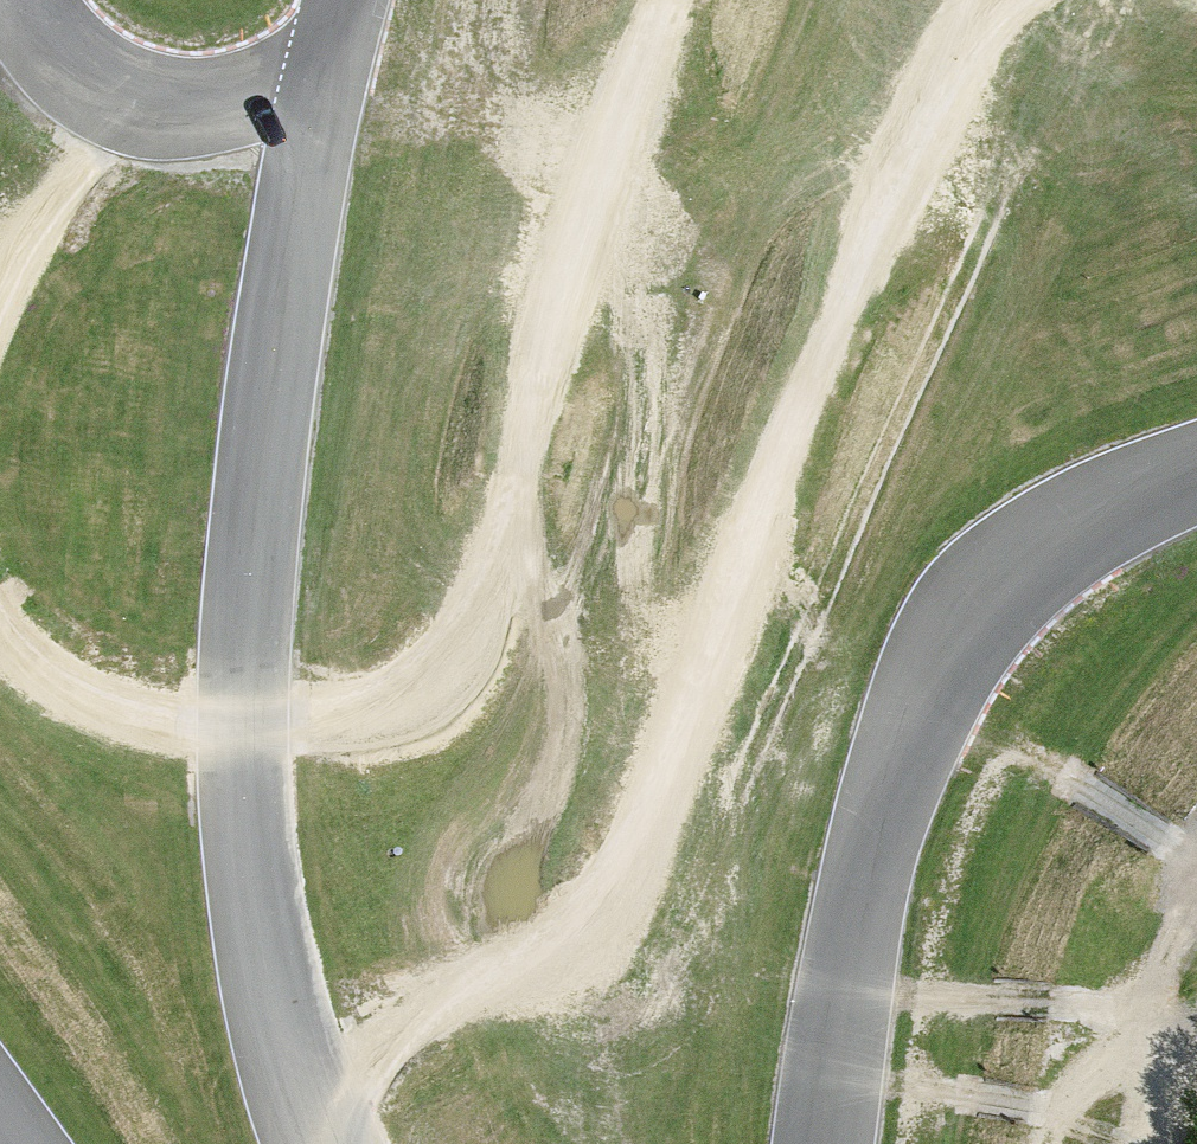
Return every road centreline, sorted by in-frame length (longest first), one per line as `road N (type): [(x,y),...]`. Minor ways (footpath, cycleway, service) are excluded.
road 1 (track): [(1002,0),(577,927),(465,989),(352,1015),(287,1124)]
road 2 (track): [(0,645),(100,708),(355,734),(426,705),(476,636),(677,0)]
road 3 (track): [(1196,867),(1106,802),(1050,778),(1009,785),(978,825),(934,1143)]
road 4 (track): [(132,108),(51,172),(0,282)]
road 5 (track): [(1140,1024),(952,1011)]
road 6 (track): [(1140,1024),(1196,886)]
road 7 (track): [(1082,1121),(939,1106)]
road 8 (track): [(1069,1143),(1140,1024)]

